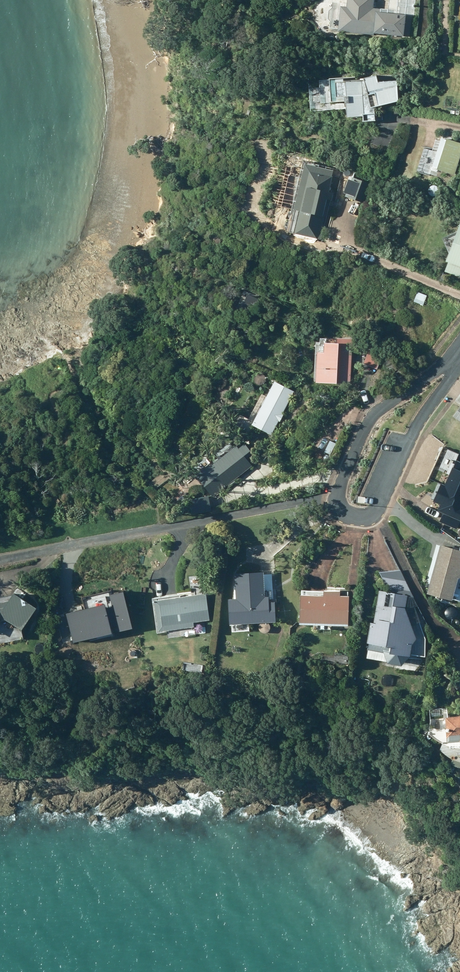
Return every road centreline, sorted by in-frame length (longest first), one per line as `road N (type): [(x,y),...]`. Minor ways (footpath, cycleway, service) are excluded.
road 1 (residential): [(459,361),(422,417),(377,513),(365,519),(339,511),(335,502),(368,422),(432,373)]

